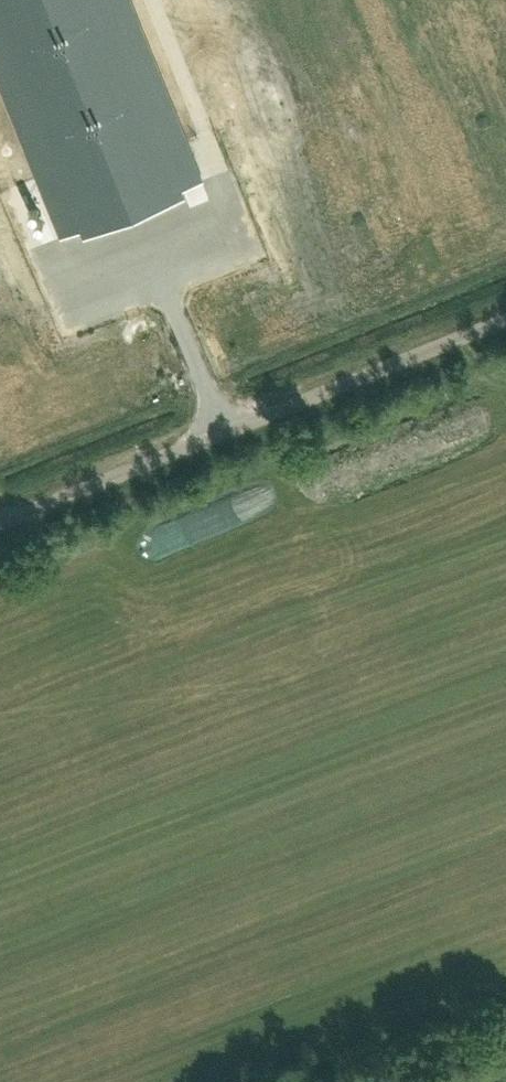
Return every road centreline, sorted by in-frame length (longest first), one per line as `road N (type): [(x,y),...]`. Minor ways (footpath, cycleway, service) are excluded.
road 1 (residential): [(505,311),(0,514)]

